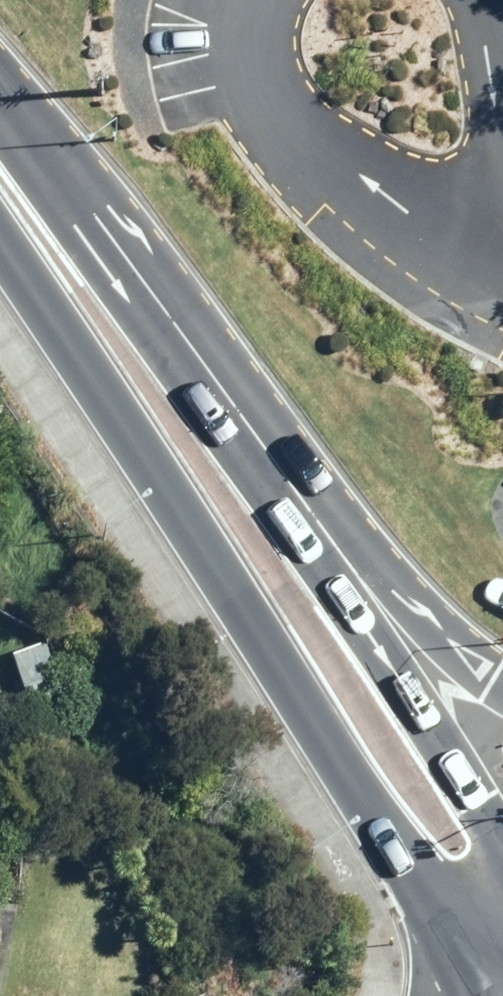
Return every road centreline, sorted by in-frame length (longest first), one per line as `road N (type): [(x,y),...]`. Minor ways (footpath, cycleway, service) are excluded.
road 1 (primary): [(484,995),(222,538),(0,220)]
road 2 (primary): [(0,104),(291,492)]
road 3 (primary): [(291,492),(502,832)]
road 4 (primary): [(291,492),(422,626),(502,680)]

